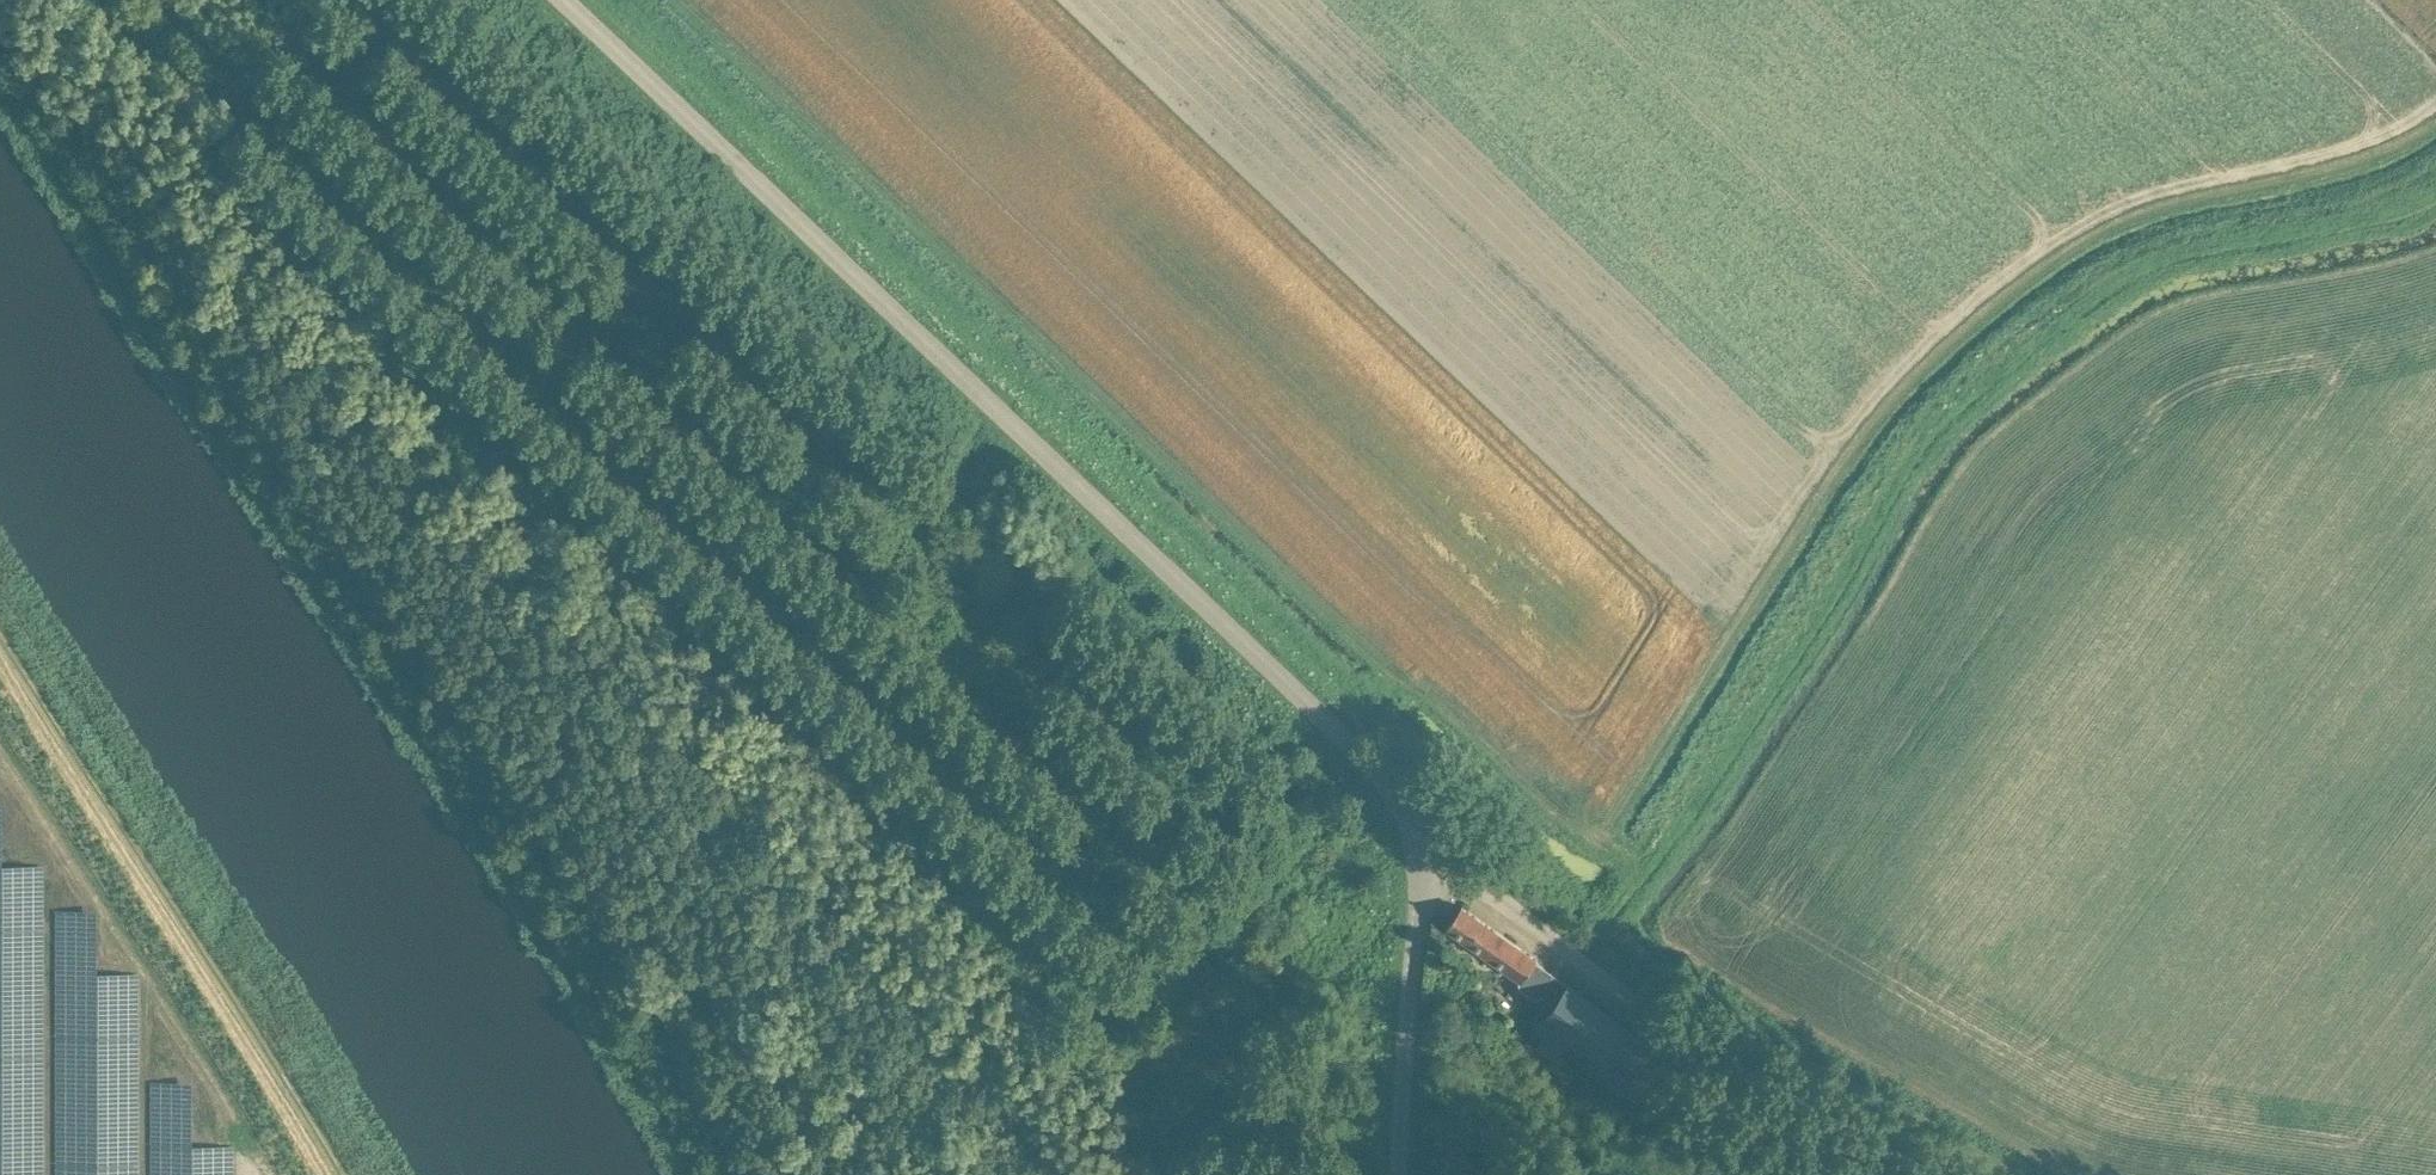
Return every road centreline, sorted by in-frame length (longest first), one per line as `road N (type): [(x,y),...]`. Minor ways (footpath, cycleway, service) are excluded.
road 1 (unclassified): [(1420,840),(1391,787),(1290,687),(561,0)]
road 2 (unclassified): [(1930,1174),(1578,961),(1420,840)]
road 3 (unclassified): [(1402,1174),(1420,840)]

